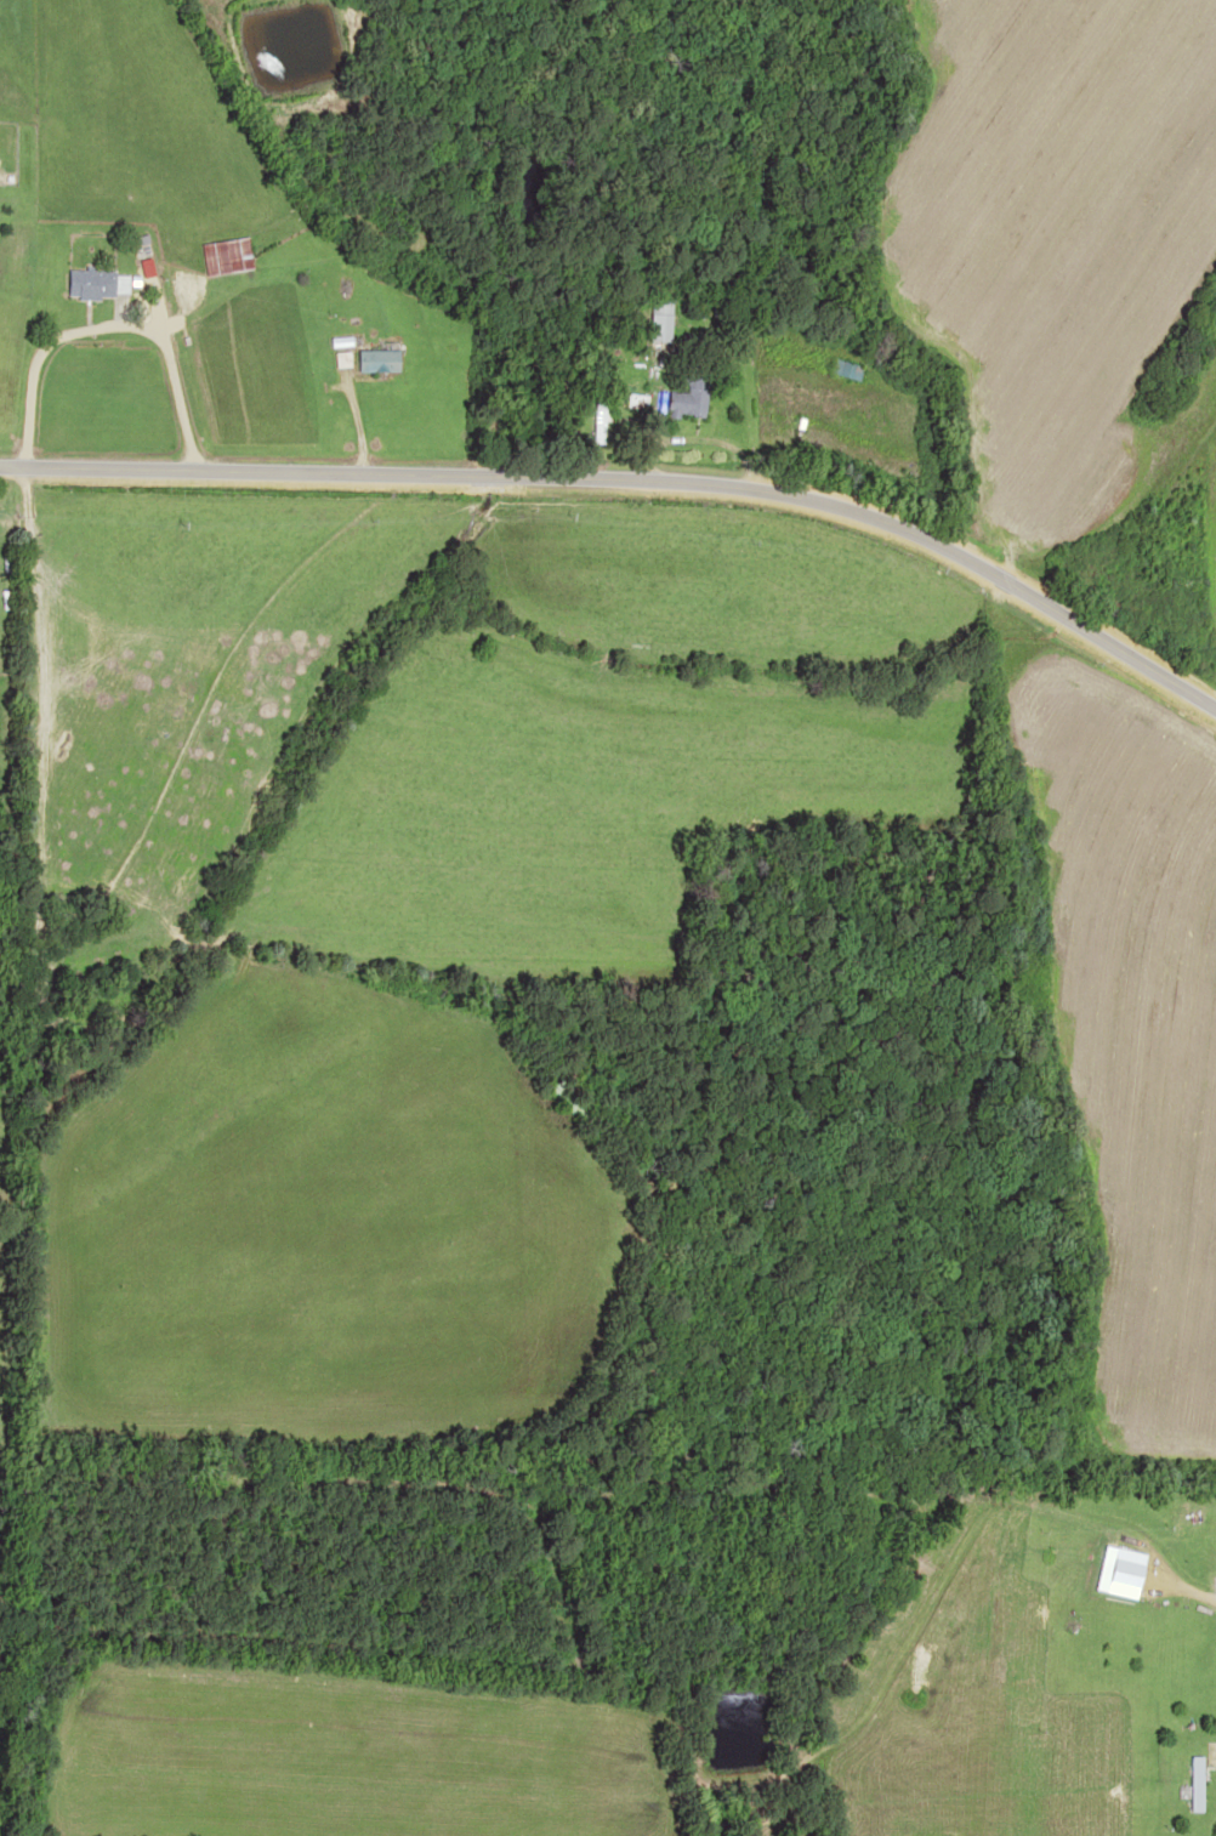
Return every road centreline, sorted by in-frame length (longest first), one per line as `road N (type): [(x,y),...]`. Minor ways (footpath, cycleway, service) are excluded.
road 1 (residential): [(1215,712),(1080,629),(1042,586),(999,580),(833,493),(627,467),(0,450)]

